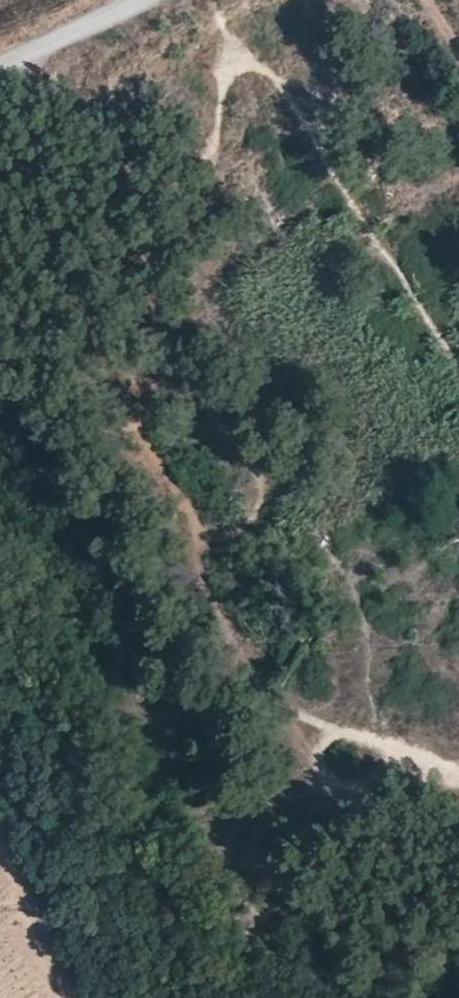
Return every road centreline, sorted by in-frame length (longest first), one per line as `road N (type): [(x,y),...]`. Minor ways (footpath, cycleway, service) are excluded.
road 1 (unclassified): [(0,67),(142,0)]

